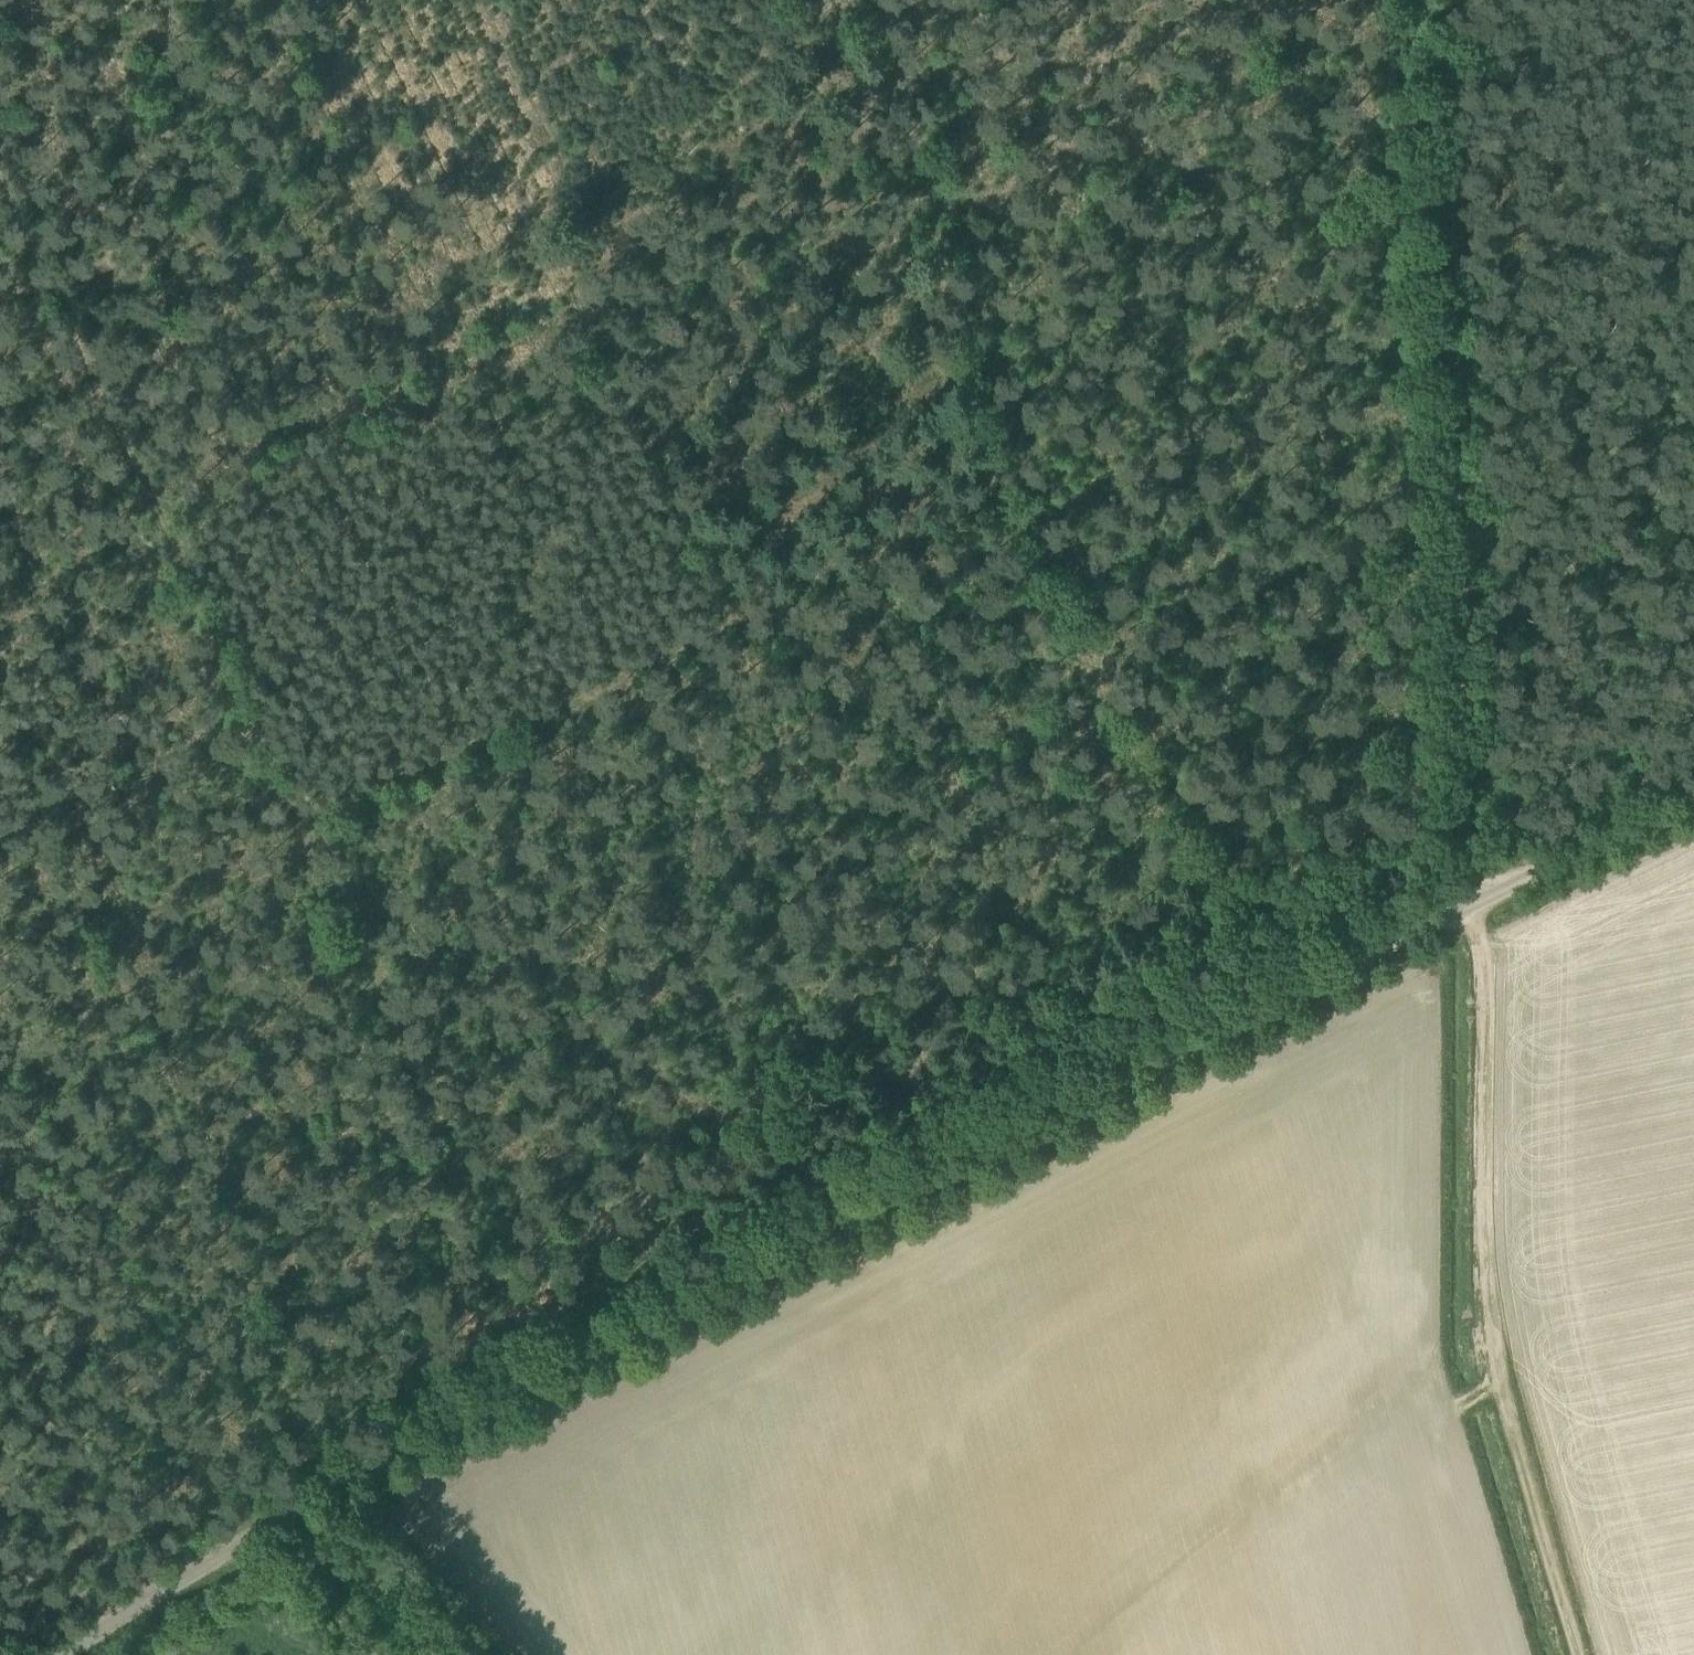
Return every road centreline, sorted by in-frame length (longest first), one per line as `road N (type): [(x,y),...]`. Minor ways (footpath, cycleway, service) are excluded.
road 1 (unclassified): [(62,1654),(328,1491),(1303,989),(1693,804)]
road 2 (track): [(1450,0),(1484,902),(1487,1281),(1494,1337),(1584,1654)]

